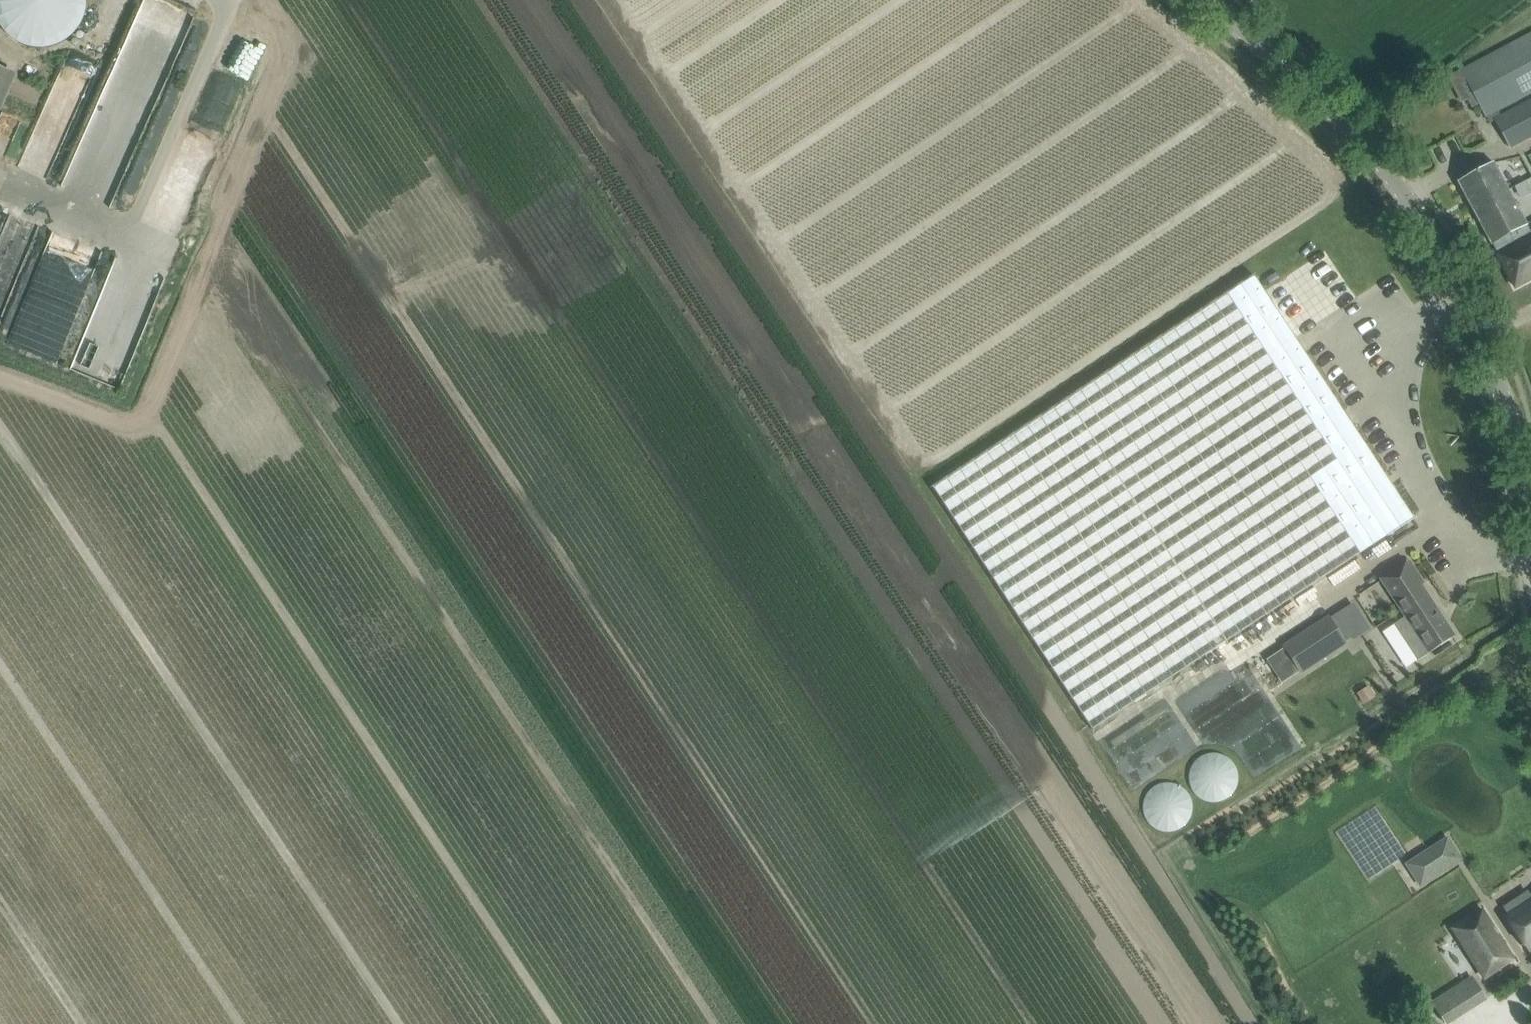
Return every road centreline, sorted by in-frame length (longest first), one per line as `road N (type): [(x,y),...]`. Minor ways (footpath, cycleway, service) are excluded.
road 1 (tertiary): [(1530,533),(1496,377),(1417,216),(1343,119),(1205,0)]

